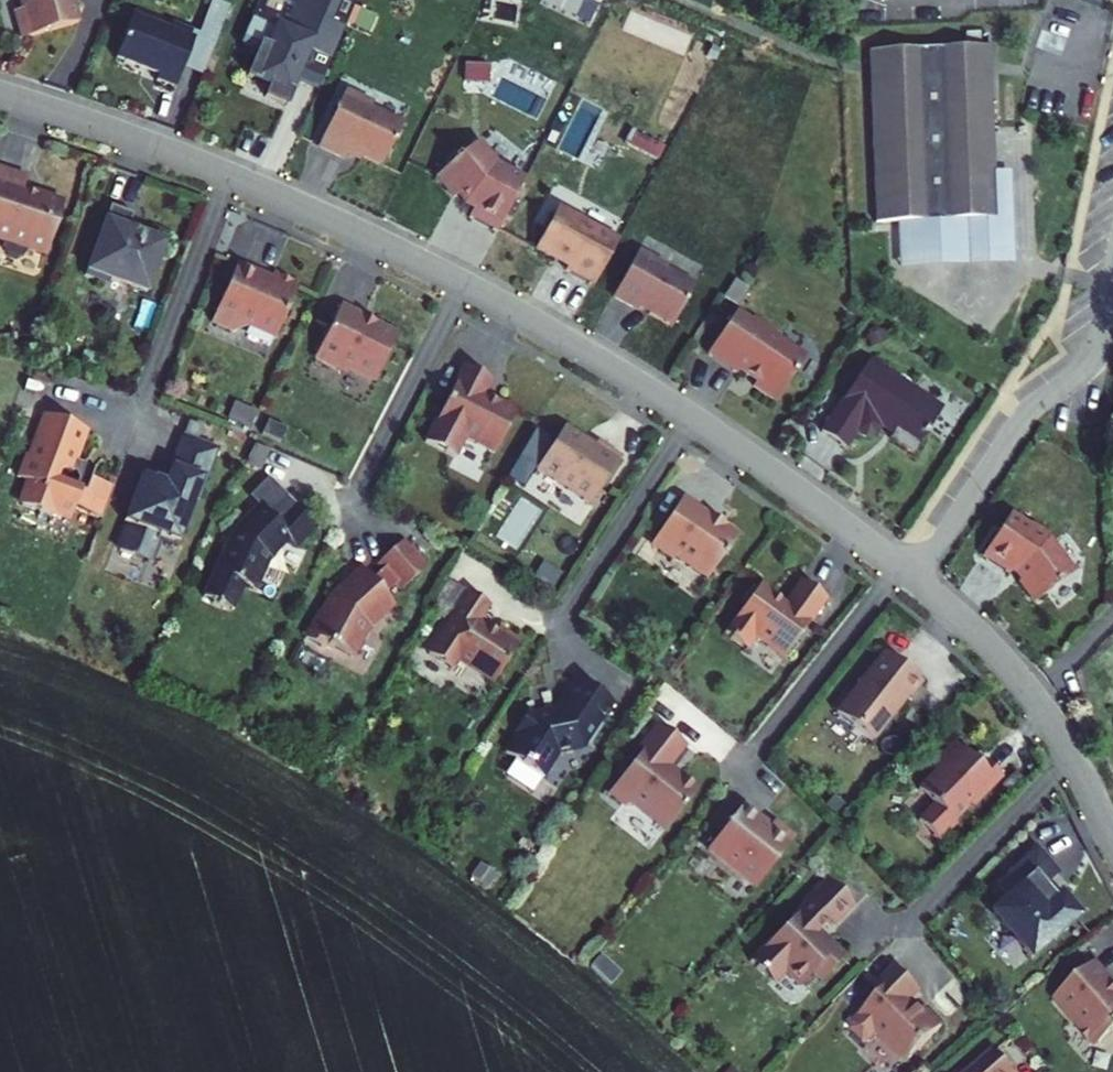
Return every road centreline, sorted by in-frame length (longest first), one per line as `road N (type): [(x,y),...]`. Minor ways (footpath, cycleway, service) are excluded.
road 1 (residential): [(1112,283),(1091,361),(1030,410),(919,580)]
road 2 (residential): [(130,425),(228,173)]
road 3 (residential): [(228,173),(467,284)]
road 4 (residential): [(467,284),(692,417)]
road 5 (residential): [(347,511),(467,284)]
road 6 (residential): [(742,768),(895,562)]
road 7 (residential): [(692,417),(895,562)]
road 8 (residential): [(692,417),(560,621)]
road 9 (residential): [(0,94),(228,173)]
road 10 (residential): [(919,580),(1013,671),(1075,761)]
road 11 (residential): [(1075,761),(914,916)]

